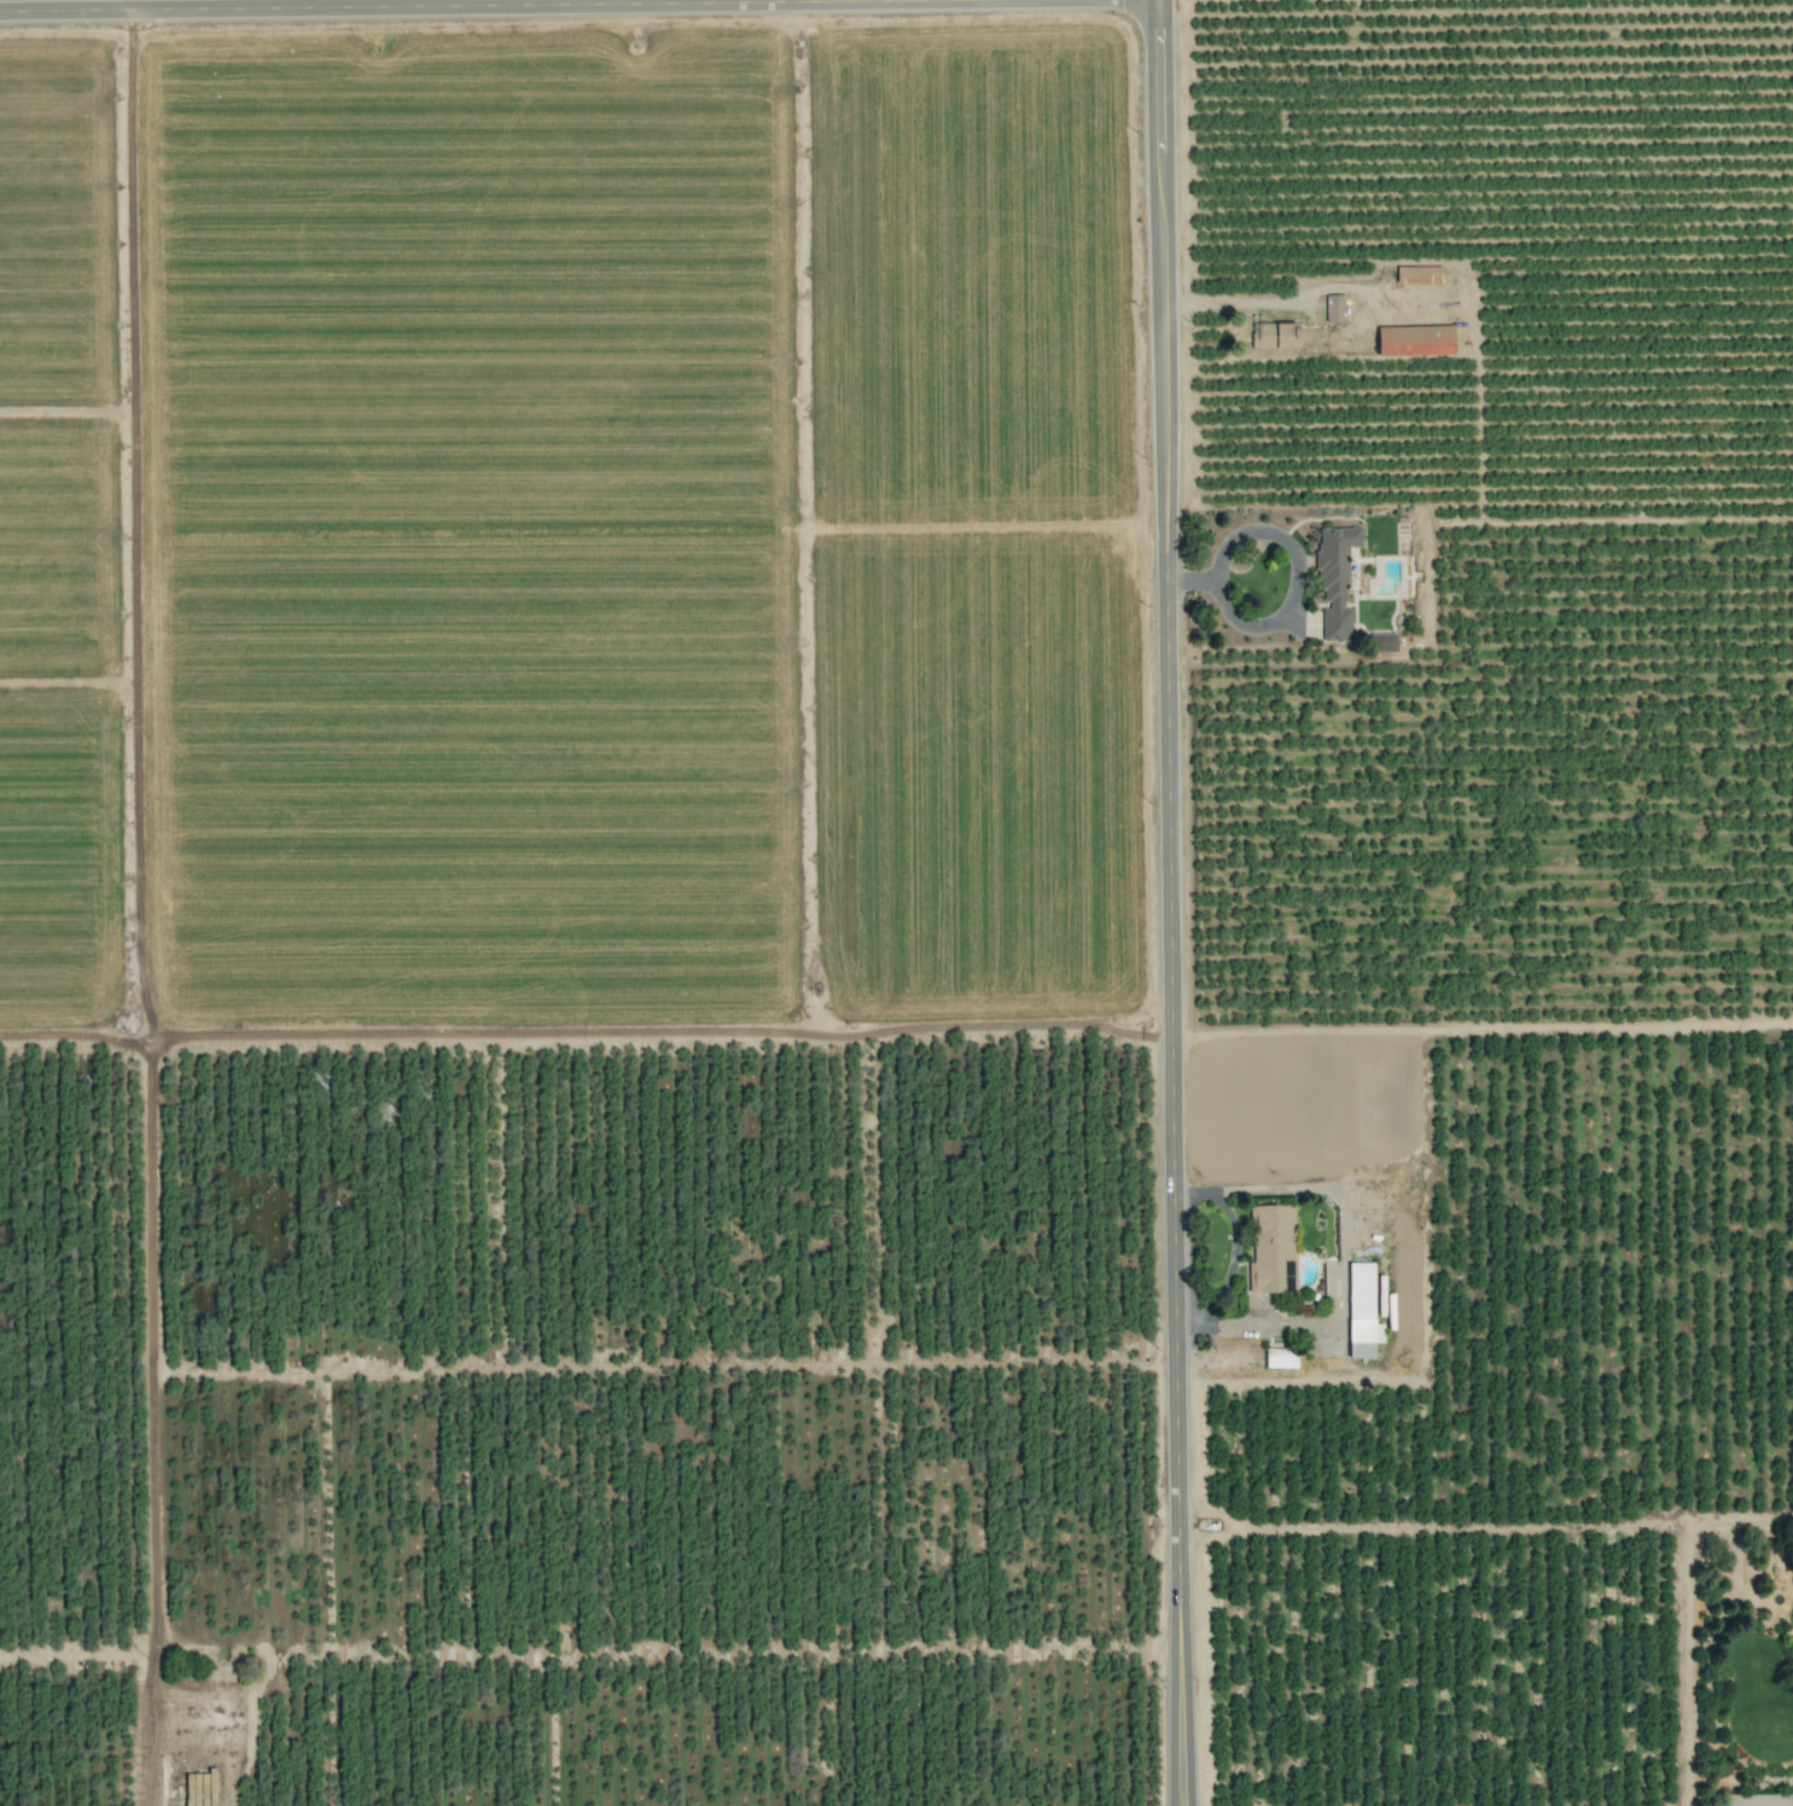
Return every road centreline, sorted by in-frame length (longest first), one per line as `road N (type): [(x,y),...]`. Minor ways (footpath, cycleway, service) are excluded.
road 1 (residential): [(1187,1805),(1165,0)]
road 2 (residential): [(0,12),(972,0)]

